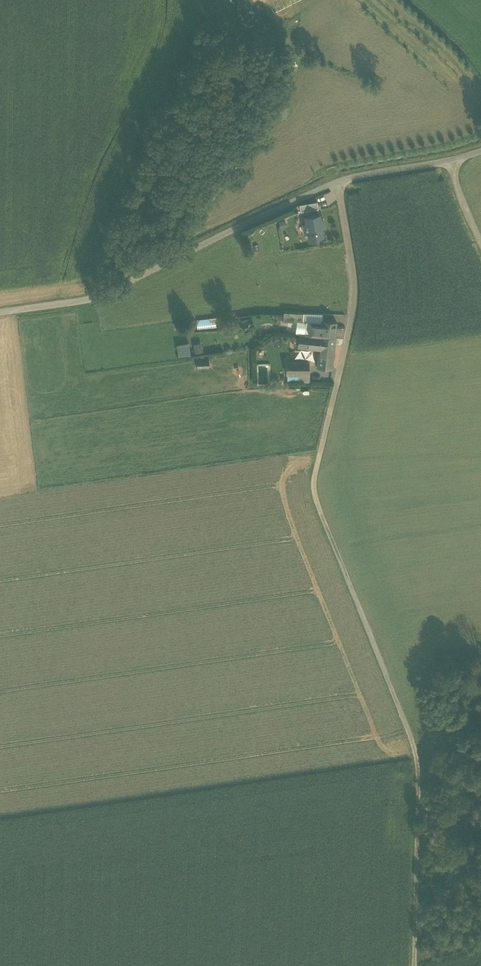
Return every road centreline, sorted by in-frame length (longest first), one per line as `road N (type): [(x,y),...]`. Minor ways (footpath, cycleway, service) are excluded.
road 1 (track): [(416,965),(420,766),(314,495),(338,377)]
road 2 (unclassified): [(480,151),(338,182),(94,298),(0,312)]

